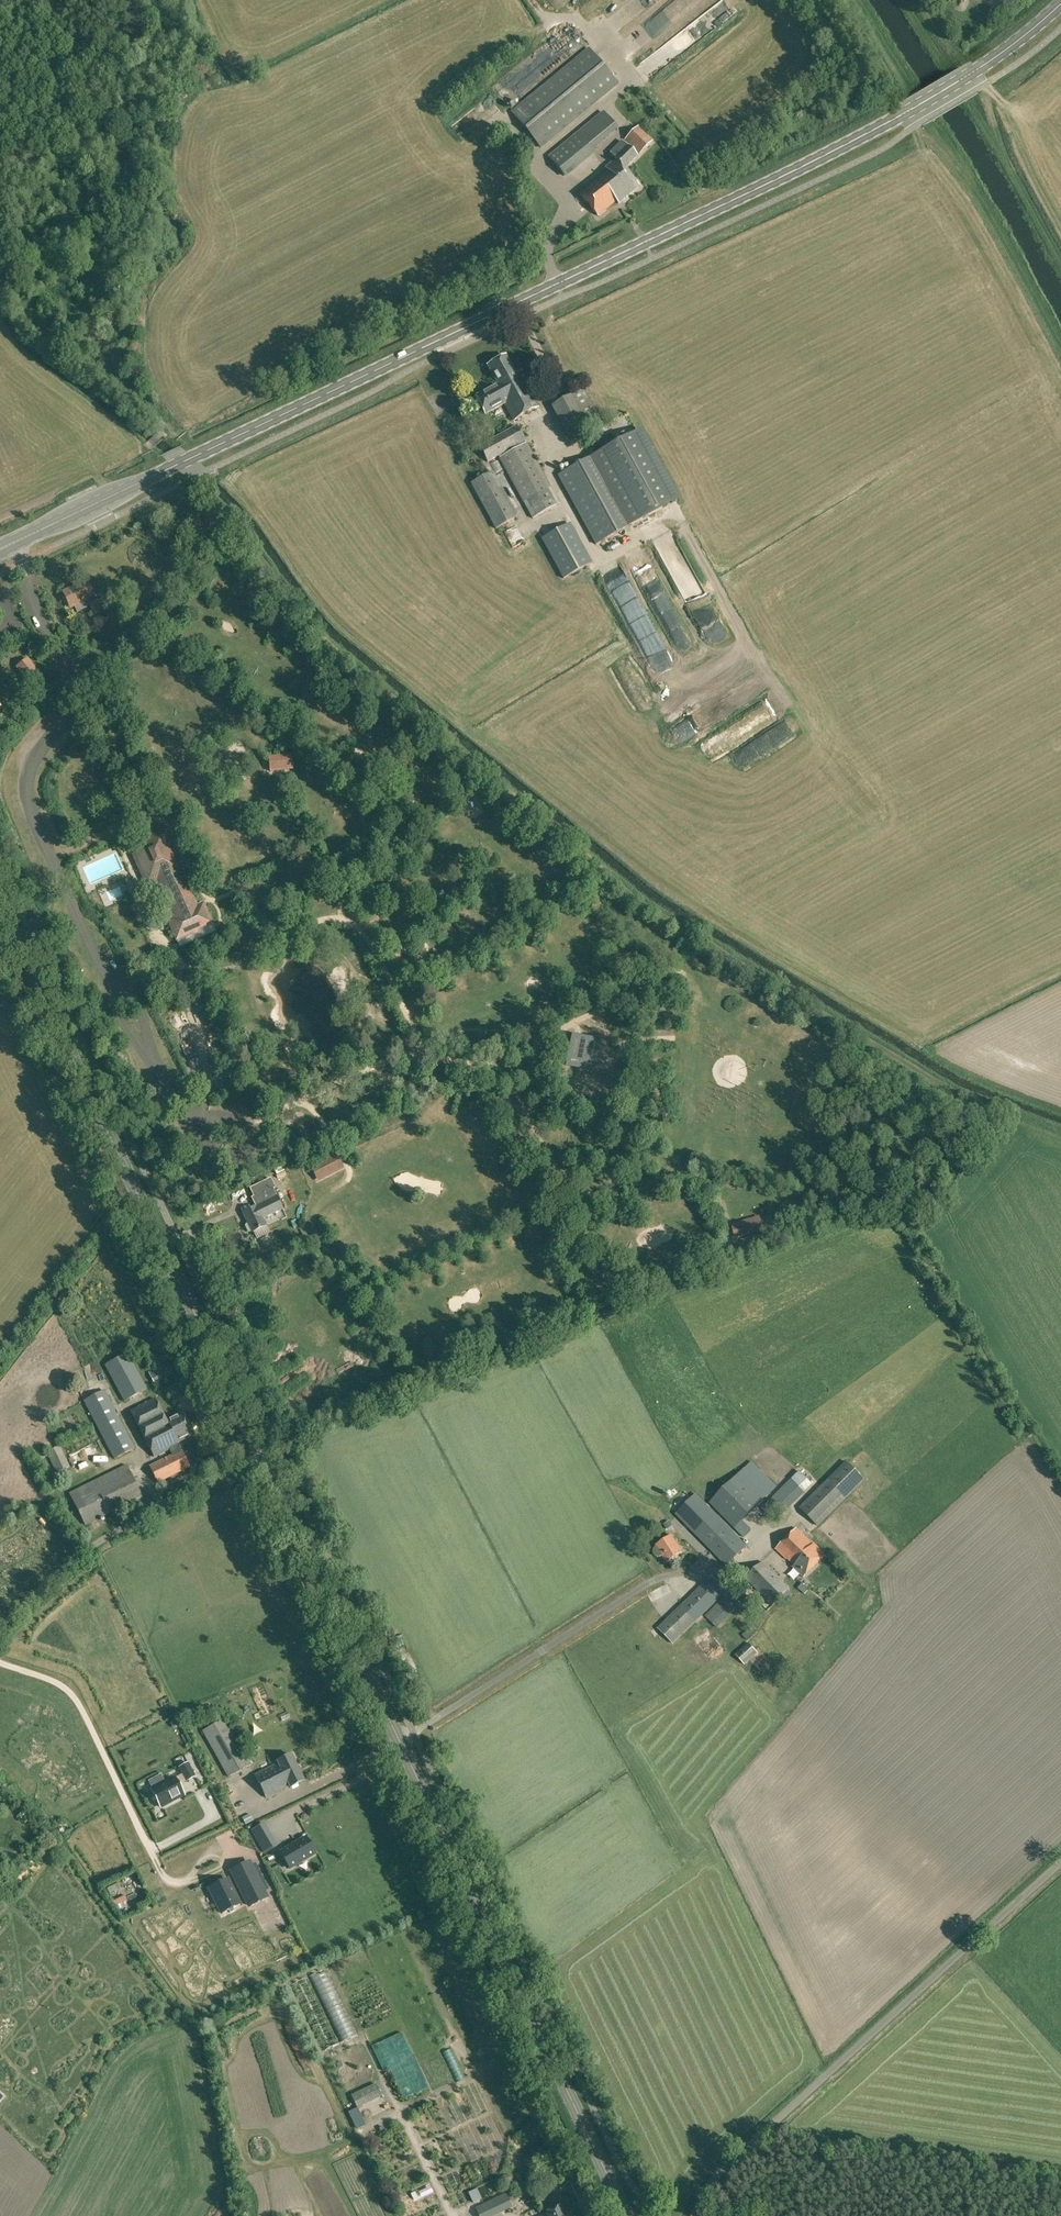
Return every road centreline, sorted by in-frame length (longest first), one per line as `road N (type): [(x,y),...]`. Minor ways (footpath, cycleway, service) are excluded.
road 1 (secondary): [(0,550),(607,269),(919,105),(1016,44),(1060,5)]
road 2 (secondary): [(628,2215),(264,1456)]
road 3 (track): [(417,1041),(481,1073),(696,960),(814,1047),(798,1140),(711,1127),(677,1168)]
road 4 (secondary): [(264,1456),(0,906)]
road 5 (track): [(541,879),(374,738),(300,698),(235,616),(186,615),(169,637),(152,684),(165,706)]
road 6 (track): [(240,919),(293,1081),(349,1158),(346,1179),(312,1205),(312,1225),(327,1248),(299,1284),(343,1375)]
road 7 (unclassified): [(698,2215),(714,2178),(1060,1861)]
road 8 (track): [(504,1061),(591,1228),(397,1313),(400,1329),(421,1347)]
road 9 (track): [(266,927),(335,916),(355,925),(417,1041),(255,1096),(258,1120)]
road 10 (track): [(350,1169),(375,1172),(456,1132),(487,1195),(387,1246),(357,1191)]
road 11 (unclassified): [(264,1456),(85,1550),(0,1627)]
road 12 (track): [(226,890),(236,871),(231,854),(209,808),(191,800),(170,768),(165,706),(184,694),(245,740)]
road 13 (track): [(417,1030),(448,1025),(518,990),(540,990),(551,973),(658,912)]
road 14 (track): [(677,1168),(644,1189),(605,1187),(539,1041)]
road 15 (track): [(605,1187),(629,1248),(658,1251),(690,1228),(677,1168)]
road 16 (track): [(979,87),(1060,262)]
road 17 (track): [(0,1663),(66,1686),(117,1783)]
road 18 (track): [(226,890),(240,919),(183,946),(158,942),(101,955)]
road 19 (track): [(798,1140),(804,1201),(737,1213)]

